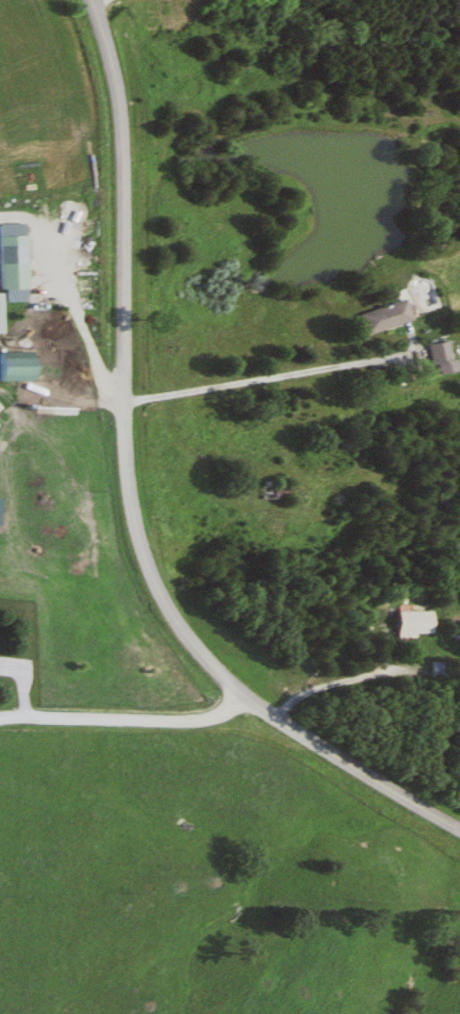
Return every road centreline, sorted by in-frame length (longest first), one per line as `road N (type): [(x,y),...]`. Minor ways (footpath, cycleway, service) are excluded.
road 1 (tertiary): [(459,832),(325,759),(218,683),(149,576),(120,399),(119,83),(91,0)]
road 2 (residential): [(0,727),(196,729),(247,705)]

